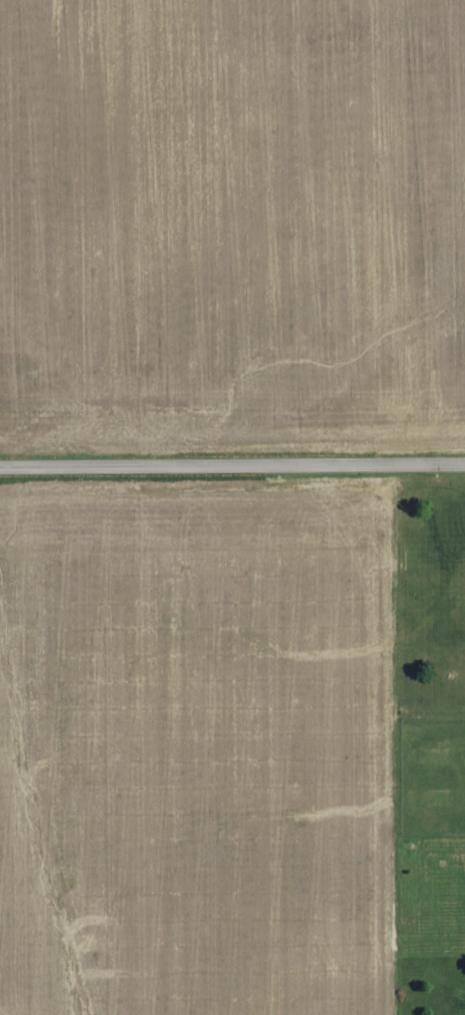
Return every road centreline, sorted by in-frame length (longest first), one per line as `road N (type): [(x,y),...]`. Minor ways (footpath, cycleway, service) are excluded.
road 1 (residential): [(0,459),(464,454)]

